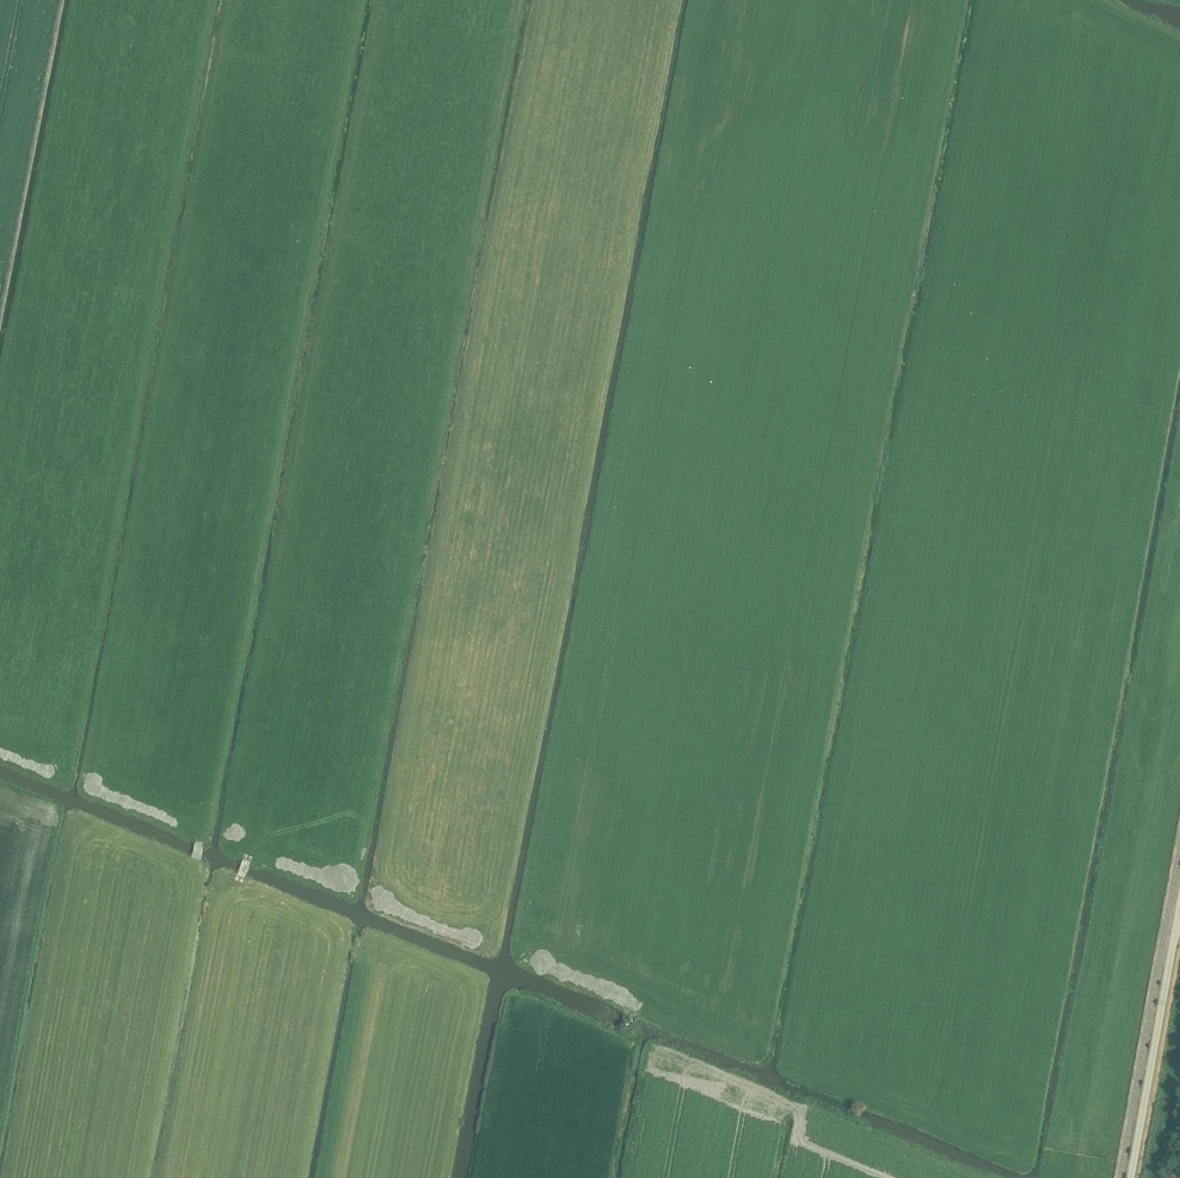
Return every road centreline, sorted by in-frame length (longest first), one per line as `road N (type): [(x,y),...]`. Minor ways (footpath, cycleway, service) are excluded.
road 1 (tertiary): [(1130,1177),(1179,906)]

